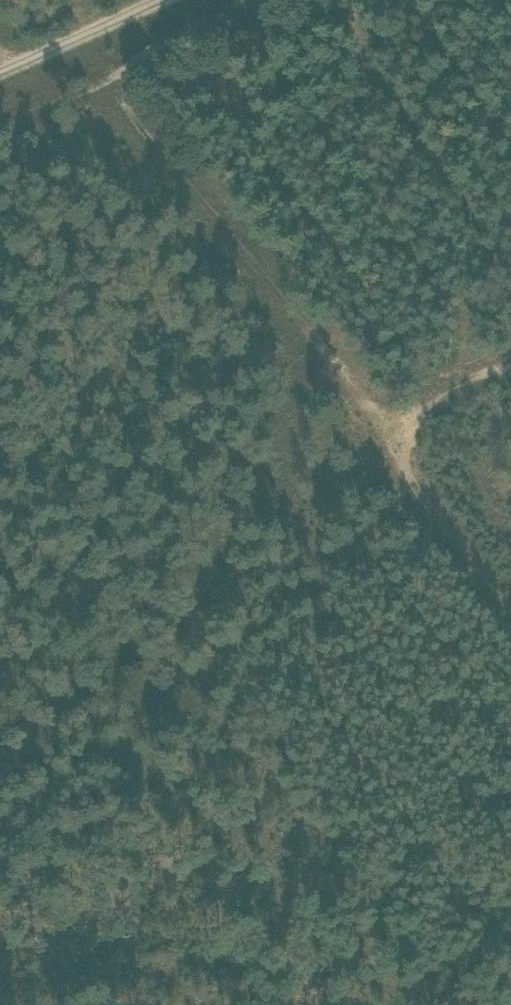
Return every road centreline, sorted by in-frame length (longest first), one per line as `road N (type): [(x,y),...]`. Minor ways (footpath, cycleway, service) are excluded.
road 1 (track): [(264,0),(172,41),(112,82),(510,609)]
road 2 (track): [(420,410),(395,520),(0,830)]
road 3 (track): [(510,364),(420,410),(388,438)]
road 4 (track): [(112,82),(0,130)]

